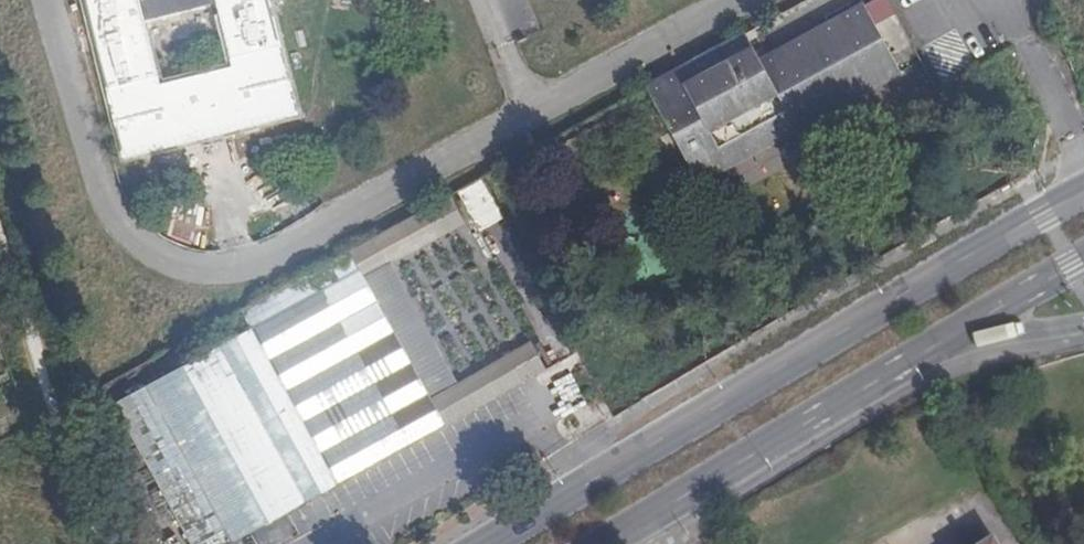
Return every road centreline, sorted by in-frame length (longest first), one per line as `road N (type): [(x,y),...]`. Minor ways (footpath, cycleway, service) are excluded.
road 1 (primary): [(1083,191),(493,543)]
road 2 (primary): [(606,543),(1083,261)]

